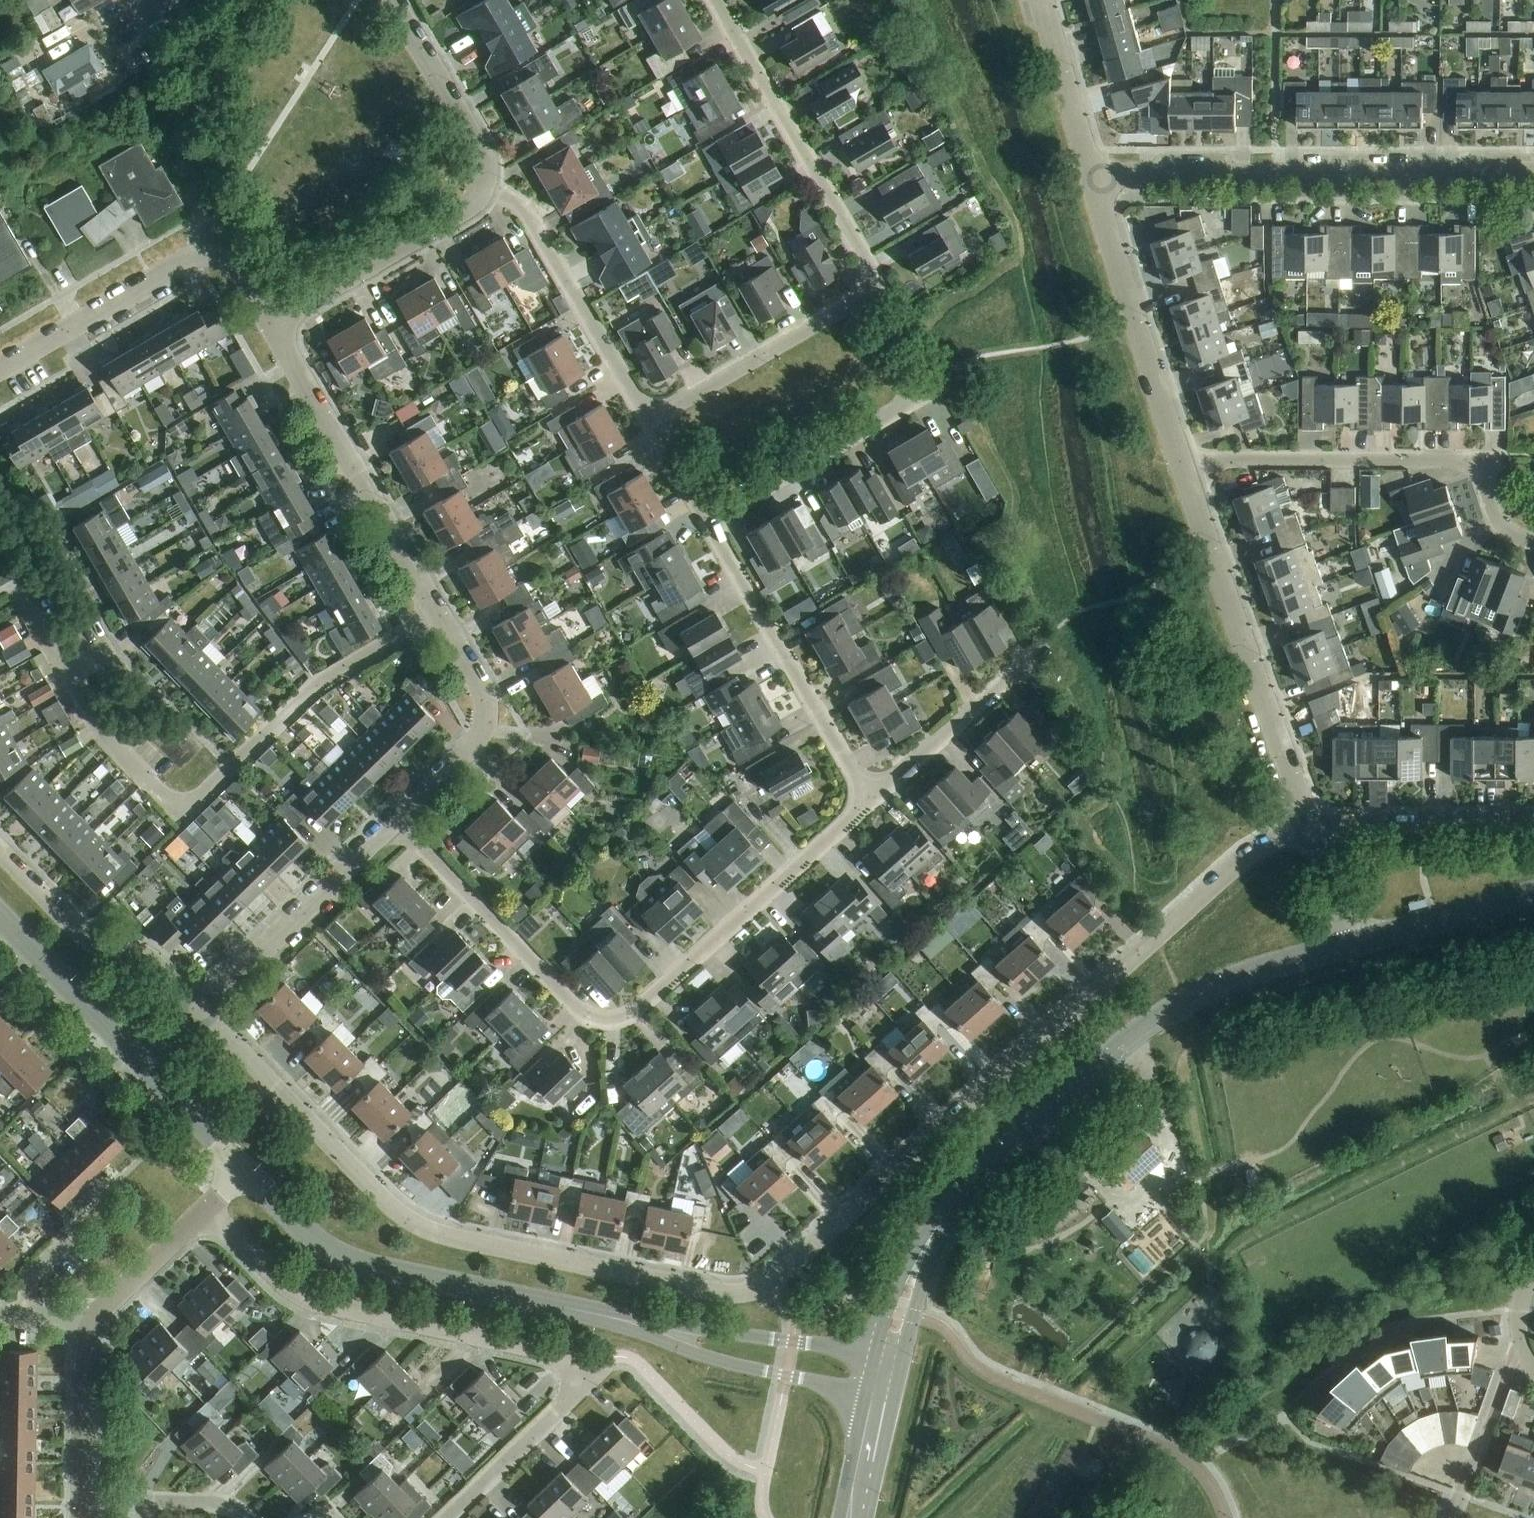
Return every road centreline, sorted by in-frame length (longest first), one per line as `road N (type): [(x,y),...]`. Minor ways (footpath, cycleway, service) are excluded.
road 1 (residential): [(1311,827),(1238,864),(753,1291),(707,1290),(419,1227),(200,1009)]
road 2 (residential): [(395,821),(587,1014),(611,1023),(634,1014),(871,801)]
road 3 (residential): [(448,1517),(564,1407),(576,1388),(567,1363),(533,1348),(291,1293),(209,1208)]
road 4 (residential): [(648,420),(882,290),(713,0)]
road 5 (residential): [(438,615),(319,686),(183,814),(100,732),(67,673)]
road 6 (tertiary): [(1353,944),(1232,980),(1157,1019),(975,1179)]
road 7 (residential): [(1094,180),(1533,173)]
road 8 (residential): [(1185,473),(1228,460),(1485,465),(1496,521),(1514,540),(1533,544)]
road 9 (residential): [(1311,827),(1185,473)]
road 10 (tertiary): [(245,1172),(337,1254),(577,1311)]
road 11 (residential): [(438,615),(269,323)]
road 12 (residential): [(269,323),(235,268),(194,258),(0,369)]
road 13 (residential): [(871,801),(707,522)]
road 14 (residential): [(1185,473),(1094,180)]
road 15 (tertiary): [(577,1311),(722,1362),(866,1396)]
road 16 (tertiary): [(874,1357),(577,1311)]
road 17 (residential): [(648,420),(528,215),(486,187)]
road 18 (residential): [(707,522),(919,399),(902,370)]
road 19 (residential): [(200,1009),(395,821)]
road 20 (residential): [(200,1009),(141,952),(95,944),(79,933),(0,851)]
road 21 (residential): [(269,323),(467,207),(486,187)]
road 22 (residential): [(395,821),(475,745),(487,722),(485,696),(438,615)]
road 23 (residential): [(871,801),(1043,649)]
road 24 (residential): [(1533,824),(1311,827)]
road 25 (tertiary): [(898,1382),(930,1264),(975,1179)]
road 26 (residential): [(486,187),(485,160),(393,0)]
road 27 (tertiary): [(975,1179),(916,1247),(874,1357)]
road 28 (tertiary): [(0,916),(142,1063)]
road 29 (tertiary): [(1533,894),(1353,944)]
road 30 (residential): [(1094,180),(1047,0)]
road 31 (unclassified): [(90,1330),(209,1208)]
road 32 (unclassified): [(83,1499),(90,1330)]
road 33 (residential): [(83,1499),(220,1505),(247,1517)]
road 34 (tertiary): [(142,1063),(245,1172)]
road 35 (tertiary): [(867,1517),(898,1382)]
road 36 (residential): [(1353,944),(1311,827)]
road 37 (tertiary): [(866,1396),(838,1517)]

